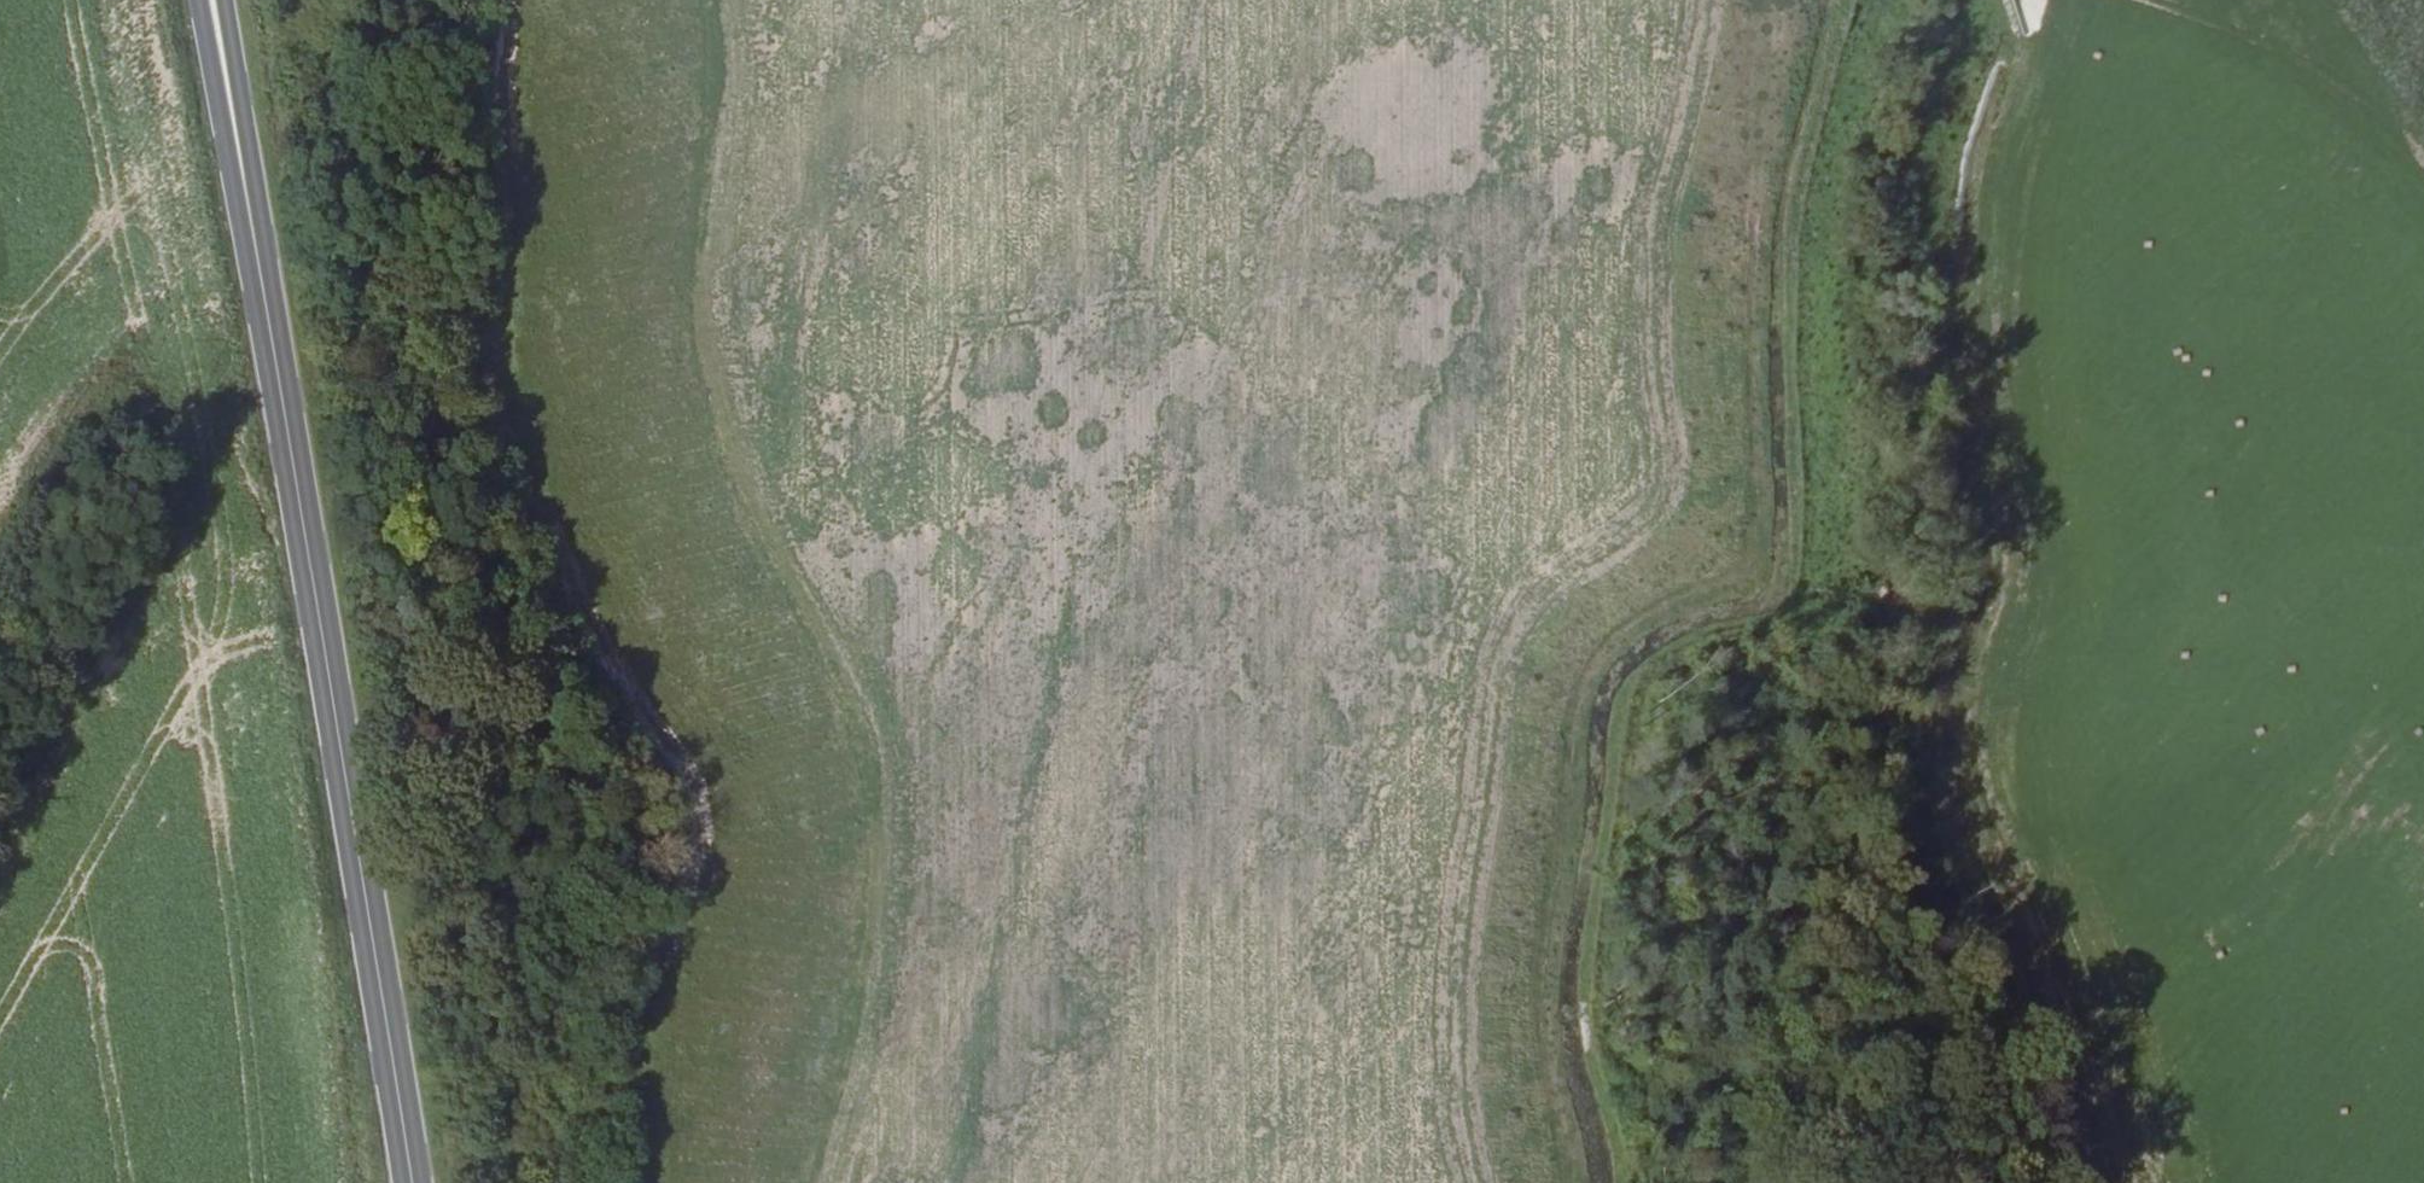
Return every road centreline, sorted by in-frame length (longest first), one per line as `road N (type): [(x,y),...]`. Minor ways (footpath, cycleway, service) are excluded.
road 1 (primary): [(232,110),(412,1182)]
road 2 (track): [(2423,864),(2404,811),(2204,501),(2154,379),(2114,80),(2074,0)]

